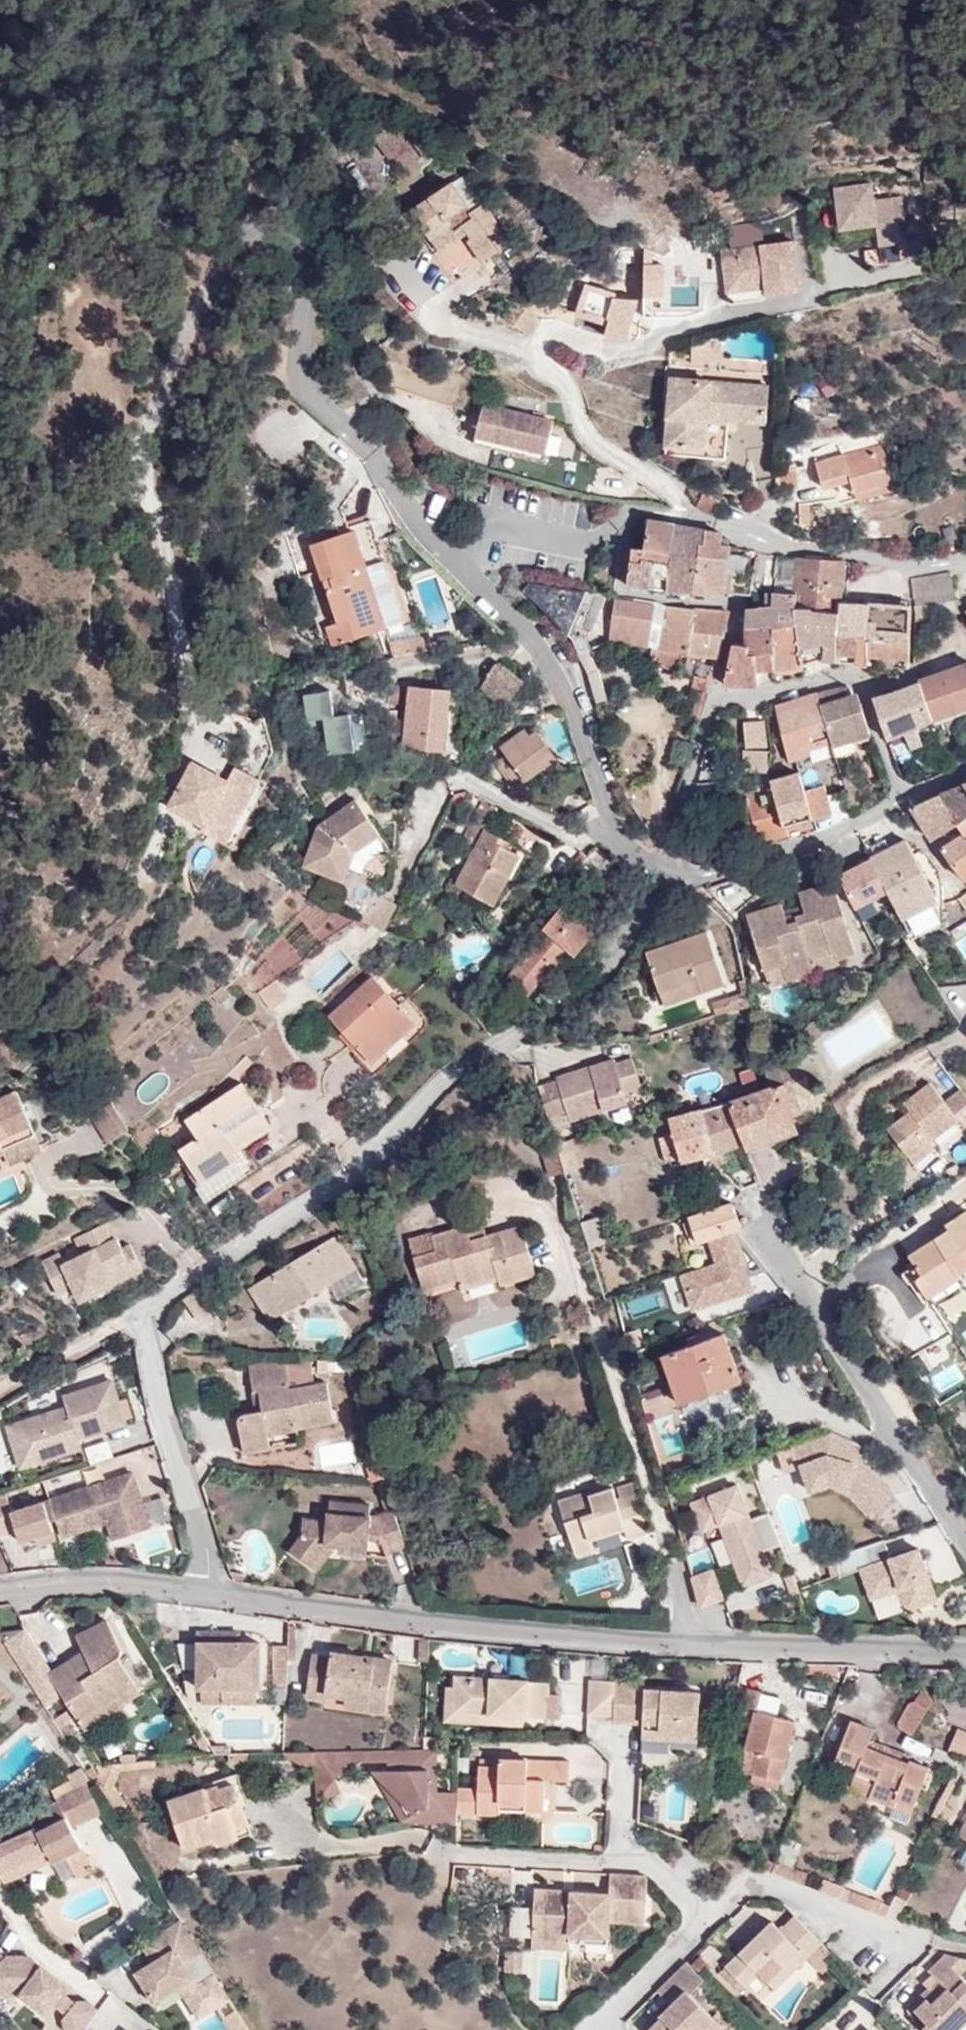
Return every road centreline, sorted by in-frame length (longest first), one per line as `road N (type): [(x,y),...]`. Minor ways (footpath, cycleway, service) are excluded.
road 1 (residential): [(454,562),(409,509),(373,446),(303,387),(302,254),(280,217),(244,234),(162,395),(150,467),(211,739)]
road 2 (residential): [(965,1653),(561,1639),(213,1586)]
road 3 (residential): [(135,1312),(389,1148),(492,1048),(611,965),(671,869)]
road 4 (residential): [(528,346),(566,382),(577,423),(606,451),(669,486),(687,515),(752,534),(830,542),(899,567),(965,562)]
road 5 (residential): [(901,799),(859,674),(724,700),(671,869)]
road 6 (residential): [(651,848),(633,828),(538,644),(454,562)]
road 7 (residential): [(965,1541),(805,1280)]
road 8 (residential): [(528,346),(556,332),(603,347),(660,338),(815,297)]
road 9 (residential): [(805,1280),(888,1200),(853,1112),(918,1058)]
road 10 (residential): [(135,1312),(213,1586)]
road 11 (residential): [(901,799),(710,872),(671,869)]
road 12 (track): [(280,217),(282,43),(268,0)]
road 13 (residential): [(893,1945),(746,1876),(707,1909)]
road 14 (residential): [(213,1586),(89,1582),(0,1590)]
road 15 (residential): [(651,848),(580,839),(472,782)]
road 16 (residential): [(632,1854),(448,1850)]
road 17 (residential): [(454,562),(495,517),(611,536)]
road 18 (residential): [(707,1909),(596,2029)]
road 19 (residential): [(0,1389),(135,1312)]
road 20 (residential): [(437,287),(430,318),(528,346)]

